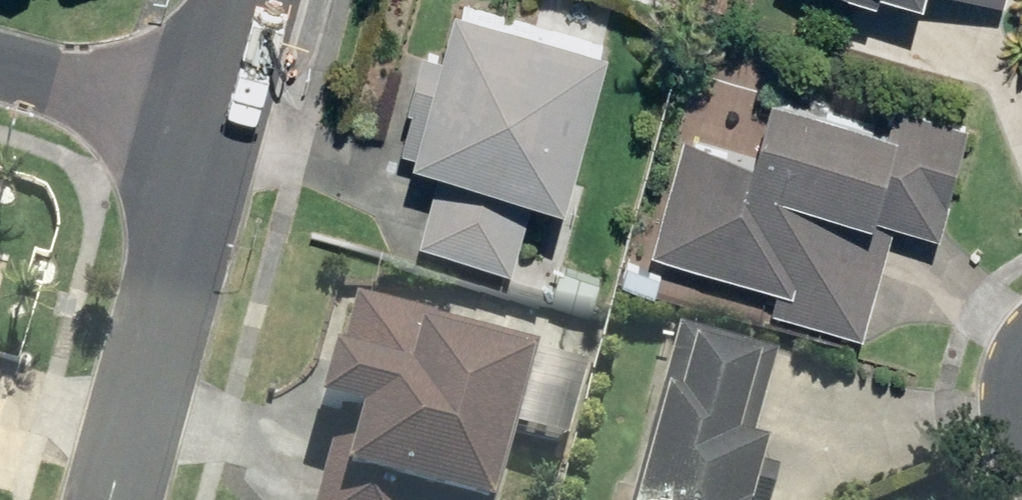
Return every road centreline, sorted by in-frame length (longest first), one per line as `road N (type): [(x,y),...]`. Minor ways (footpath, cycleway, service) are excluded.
road 1 (residential): [(120,499),(215,131)]
road 2 (residential): [(0,71),(215,131)]
road 3 (residential): [(215,131),(246,0)]

